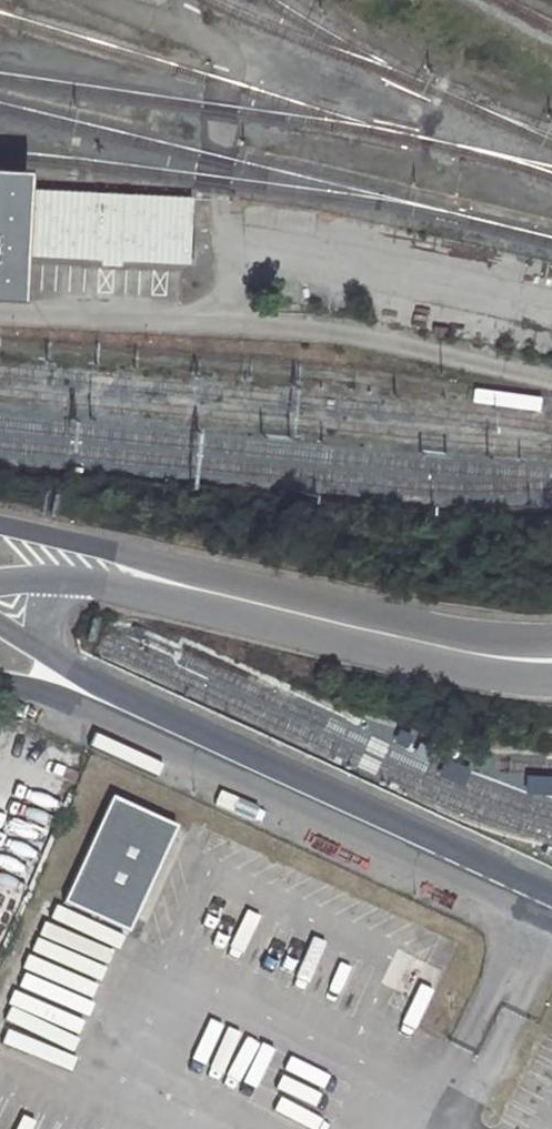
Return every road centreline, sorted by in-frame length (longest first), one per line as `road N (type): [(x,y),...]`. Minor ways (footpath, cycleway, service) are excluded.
road 1 (secondary): [(551,638),(451,628),(0,522)]
road 2 (secondary): [(66,578),(485,673),(551,679)]
road 3 (residential): [(211,750),(551,913)]
road 4 (residential): [(0,679),(211,750)]
road 5 (residential): [(211,750),(173,719),(46,652)]

